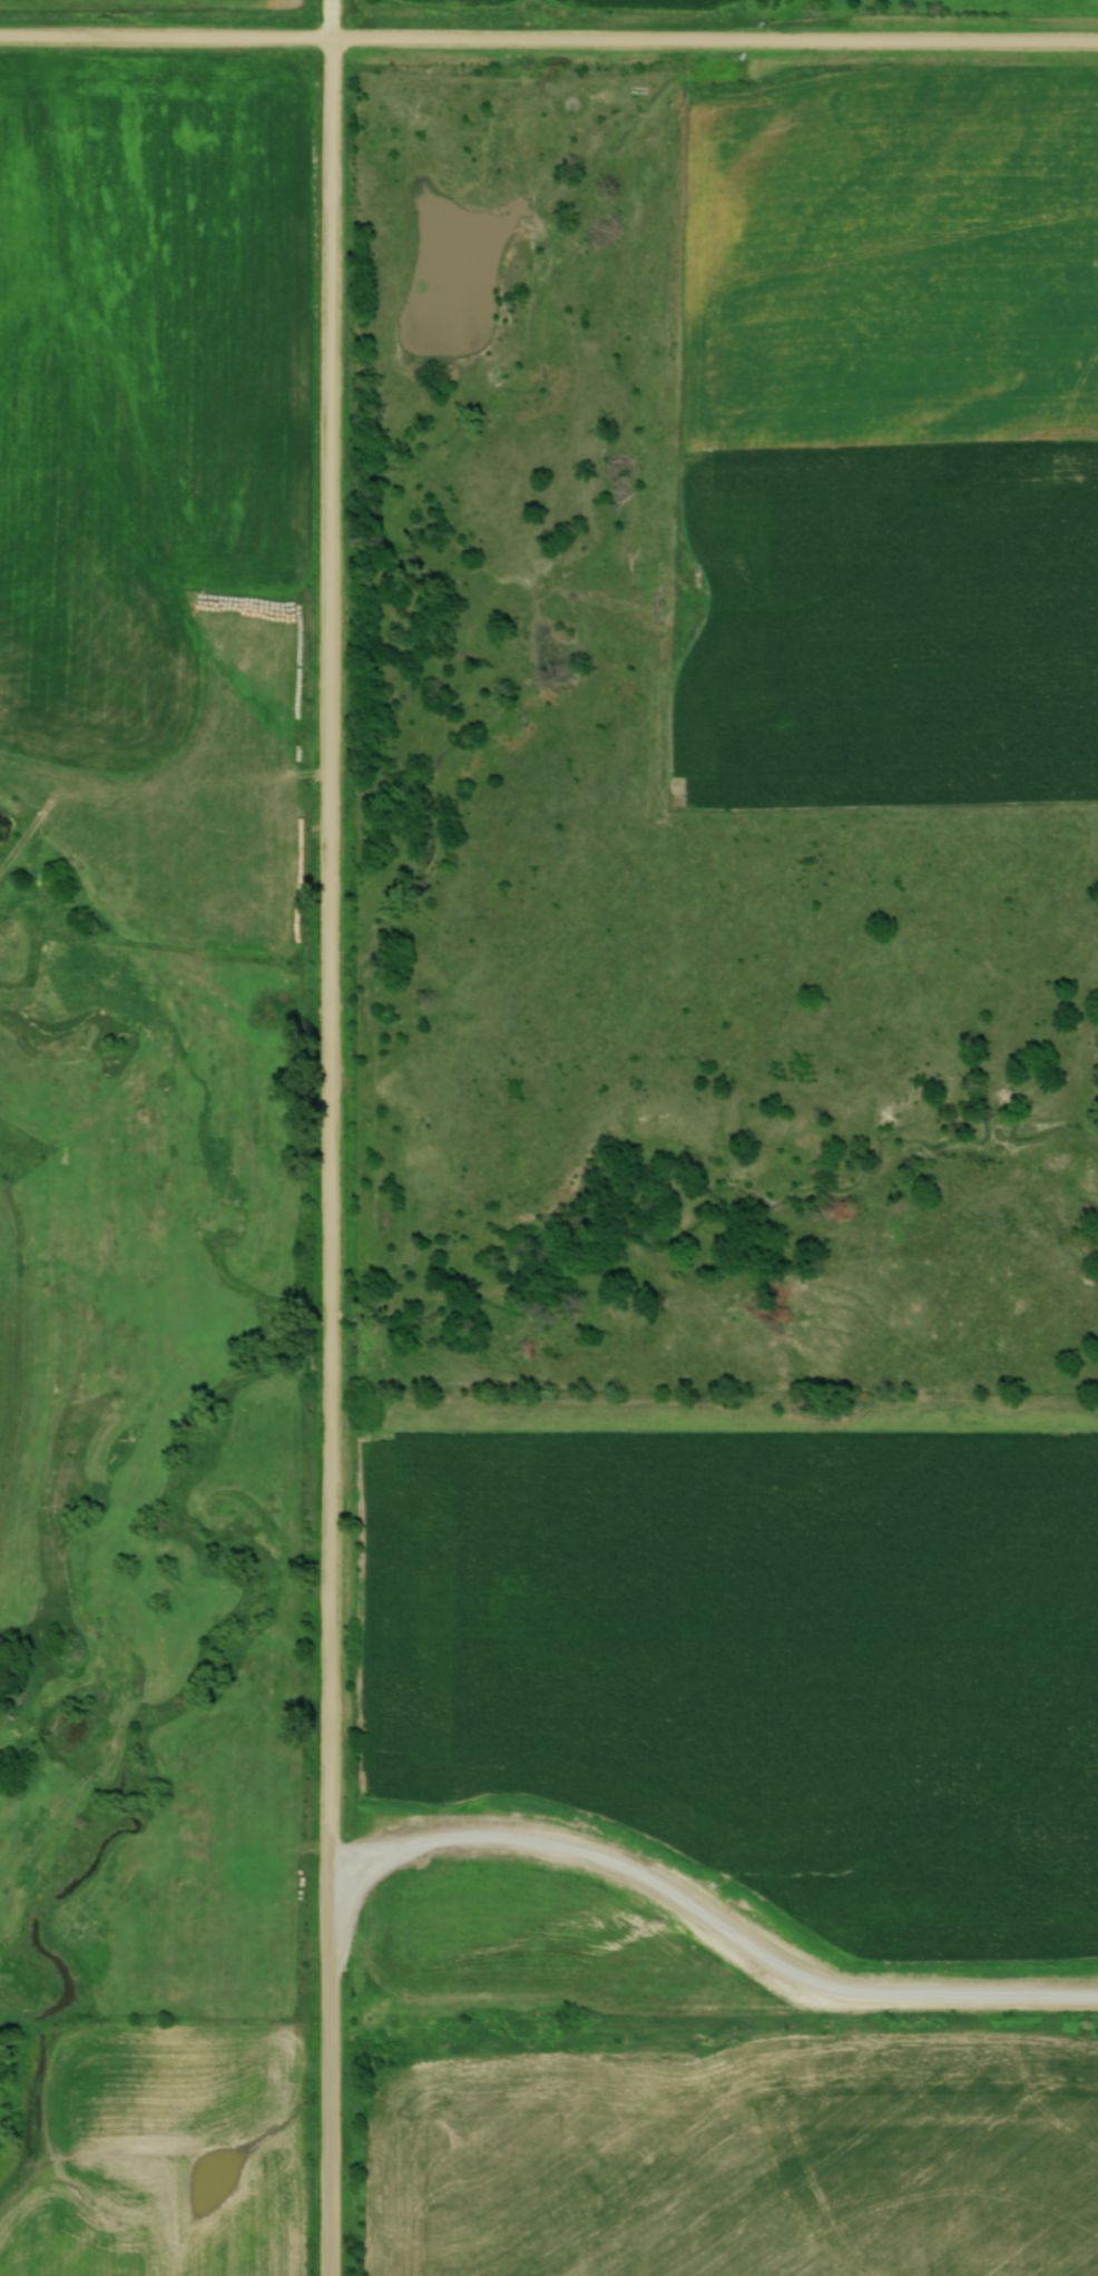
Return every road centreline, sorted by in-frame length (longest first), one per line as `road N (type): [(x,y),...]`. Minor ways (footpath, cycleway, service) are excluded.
road 1 (residential): [(332,2275),(332,0)]
road 2 (residential): [(1097,41),(0,37)]

